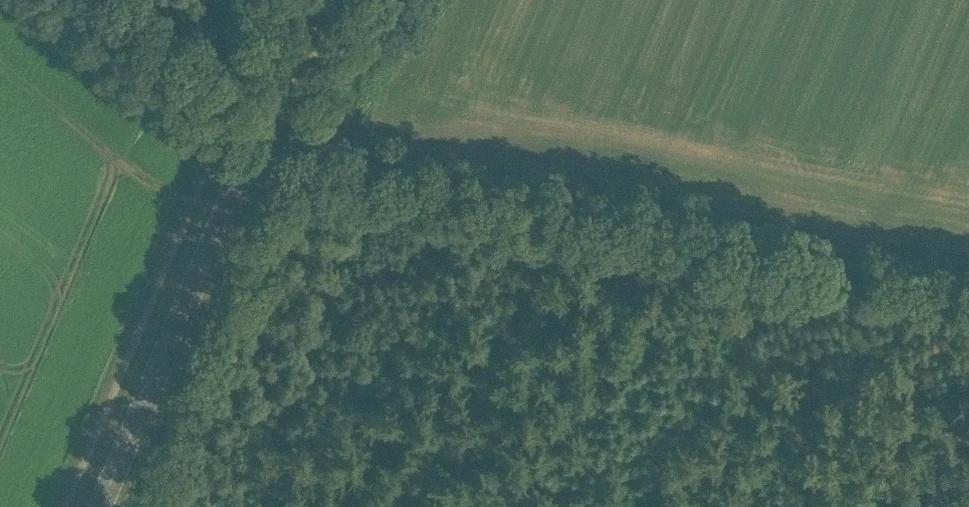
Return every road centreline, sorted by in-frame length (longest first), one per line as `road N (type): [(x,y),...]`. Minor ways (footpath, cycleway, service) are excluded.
road 1 (secondary): [(100,506),(315,0)]
road 2 (track): [(94,0),(222,103)]

